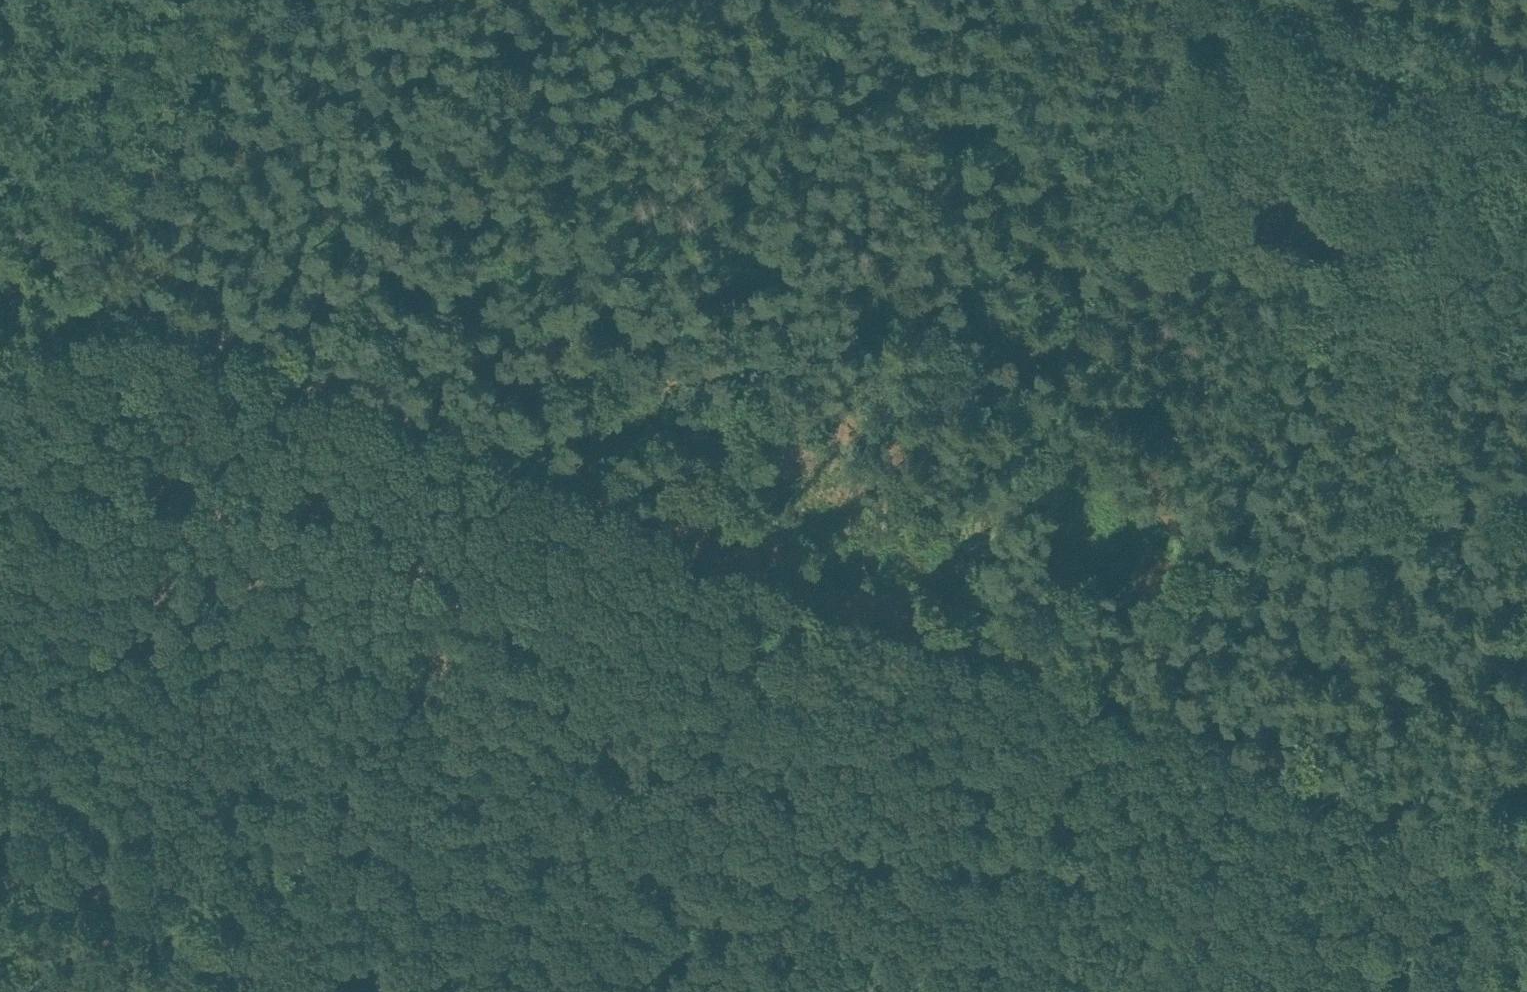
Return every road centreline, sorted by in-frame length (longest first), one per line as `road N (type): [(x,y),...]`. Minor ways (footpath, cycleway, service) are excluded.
road 1 (track): [(0,492),(199,0)]
road 2 (track): [(401,991),(0,833)]
road 3 (track): [(1425,991),(1526,740)]

